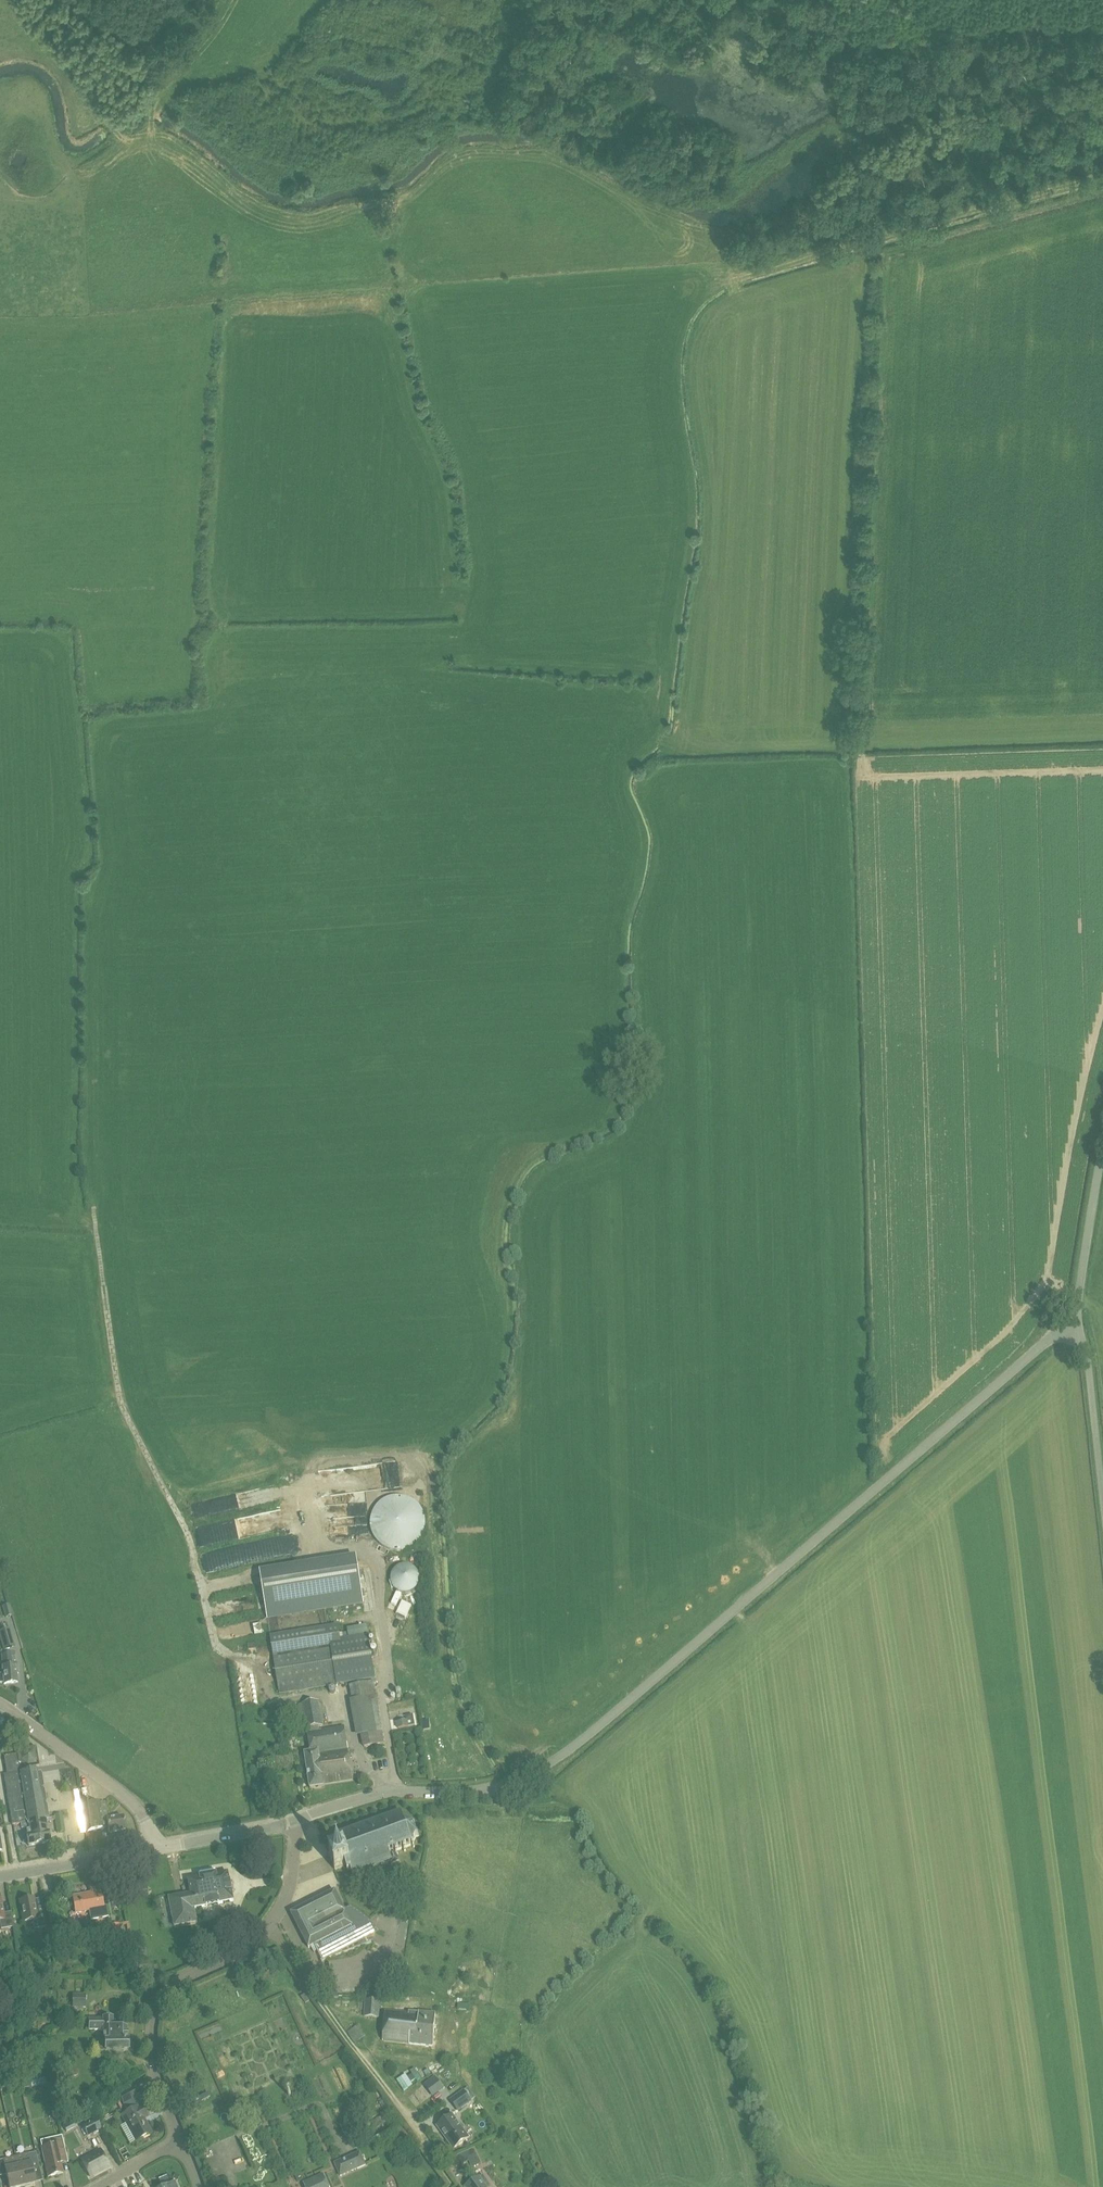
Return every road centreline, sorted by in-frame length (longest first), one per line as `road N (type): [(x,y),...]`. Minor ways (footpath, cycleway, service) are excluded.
road 1 (unclassified): [(462,1790),(522,1777),(575,1745),(1066,1324)]
road 2 (residential): [(183,2143),(155,2067),(159,2005),(177,1983),(250,1946),(276,1919),(292,1883),(299,1819)]
road 3 (track): [(96,1229),(119,1392),(168,1496)]
road 4 (residential): [(157,1848),(132,1802),(0,1703)]
road 5 (unclassified): [(1102,1503),(1086,1348),(1066,1324)]
road 6 (unclassified): [(1066,1324),(1077,1303),(1102,1156)]
road 7 (residential): [(299,1819),(388,1792),(462,1790)]
road 8 (residential): [(0,1876),(157,1848)]
road 9 (residential): [(157,1848),(299,1819)]

